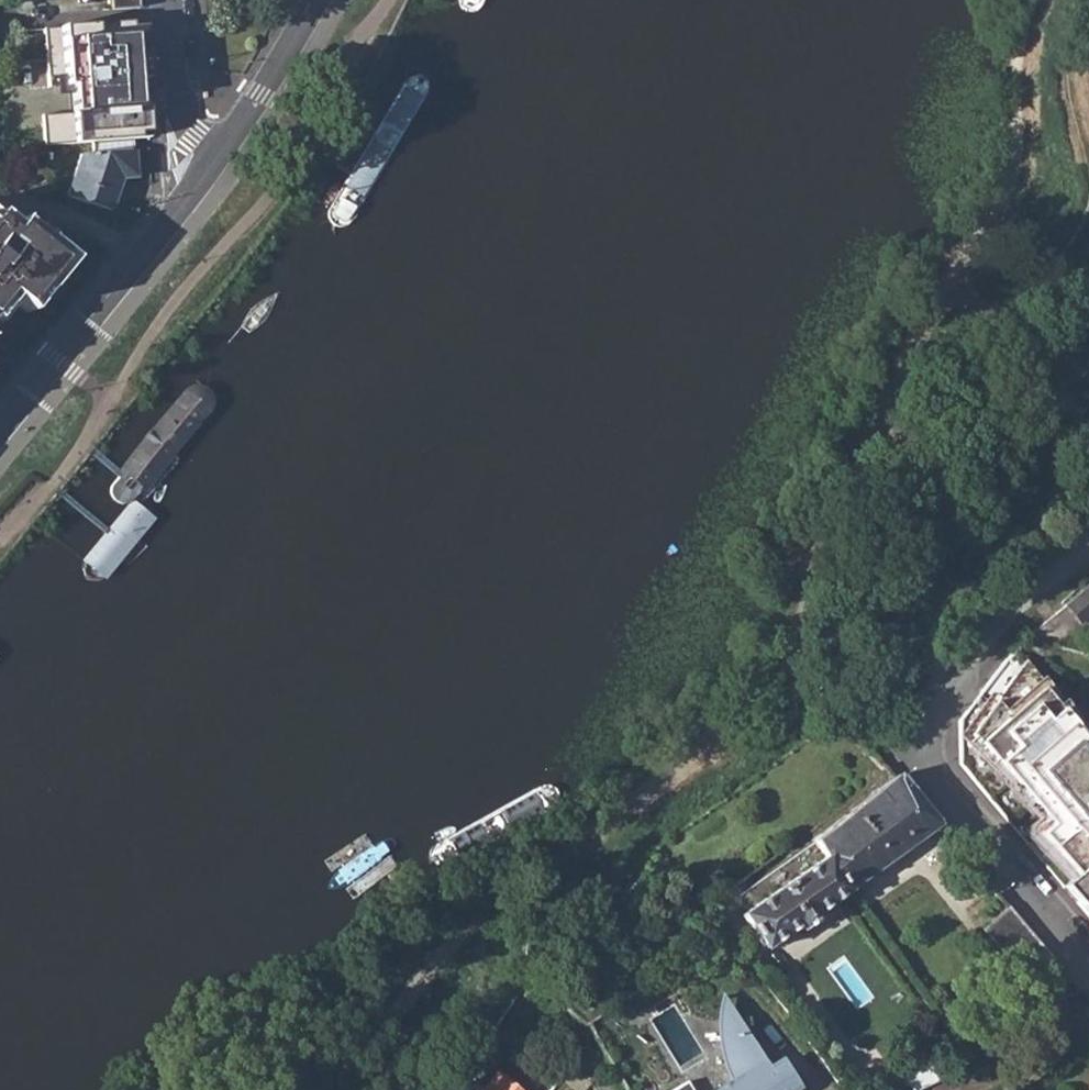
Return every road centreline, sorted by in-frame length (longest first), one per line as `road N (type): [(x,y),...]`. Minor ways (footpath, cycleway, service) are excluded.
road 1 (residential): [(1088,961),(919,760),(920,734),(1066,560)]
road 2 (residential): [(220,150),(0,435)]
road 3 (residential): [(311,0),(220,150)]
road 4 (residential): [(220,150),(185,116),(172,0)]

